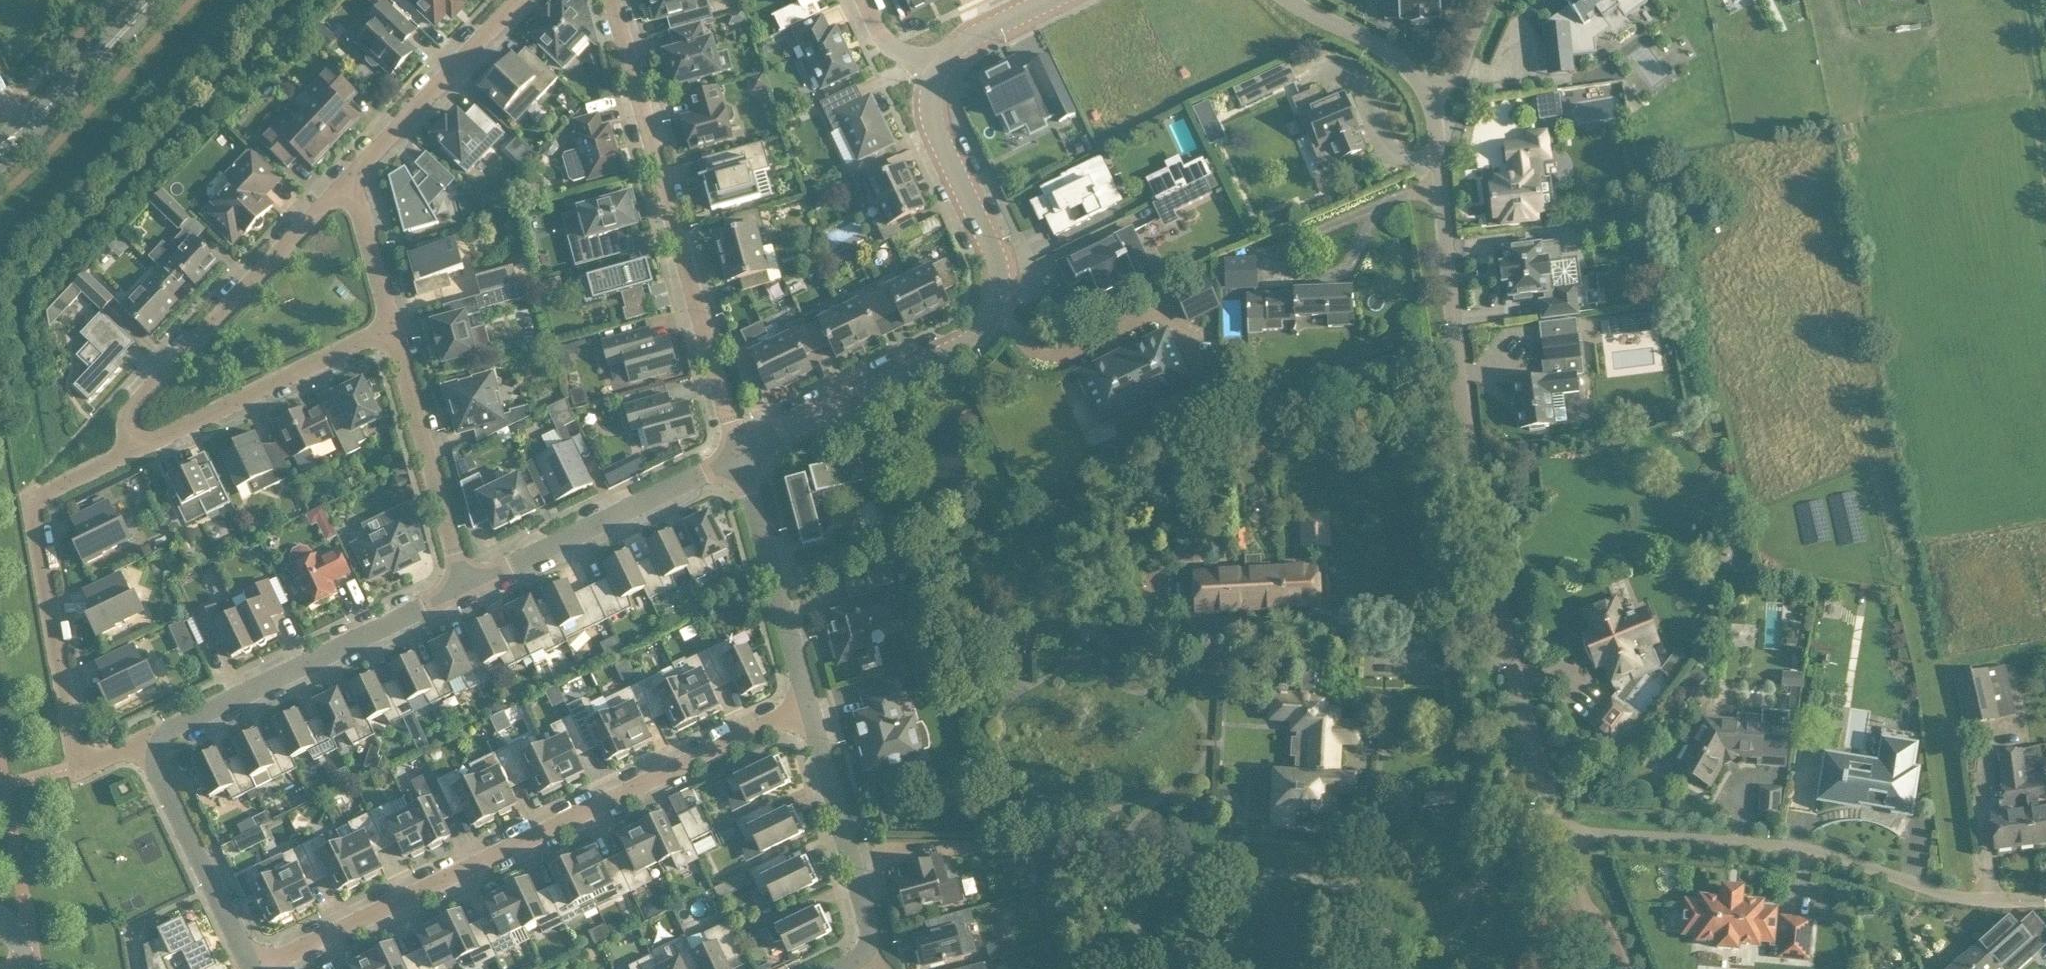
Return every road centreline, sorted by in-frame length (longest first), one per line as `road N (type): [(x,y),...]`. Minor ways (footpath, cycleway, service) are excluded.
road 1 (residential): [(1565,834),(1540,744),(1468,361),(1441,95)]
road 2 (residential): [(269,968),(818,704)]
road 3 (residential): [(746,446),(957,354),(985,330),(999,271),(933,123),(938,70)]
road 4 (residential): [(2045,897),(1964,898),(1812,851),(1565,834)]
road 5 (residential): [(746,446),(625,0)]
road 6 (residential): [(78,766),(34,510),(47,496),(146,450)]
road 7 (residential): [(158,750),(167,733),(477,579)]
road 8 (residential): [(355,165),(149,392),(146,450)]
road 9 (residential): [(477,579),(746,446)]
road 10 (residential): [(146,450),(402,321)]
road 11 (residential): [(477,579),(402,321)]
road 12 (residential): [(818,704),(746,446)]
road 13 (residential): [(873,951),(870,908),(818,704)]
road 14 (residential): [(249,968),(155,769),(158,750)]
road 15 (secondary): [(0,164),(163,0)]
road 16 (residential): [(513,0),(355,165)]
road 17 (secondary): [(143,0),(0,140)]
road 18 (residential): [(1441,95),(1392,57),(1285,0)]
road 19 (residential): [(402,321),(355,165)]
road 20 (residential): [(1581,968),(1565,834)]
road 21 (residential): [(938,70),(972,35),(1046,0)]

